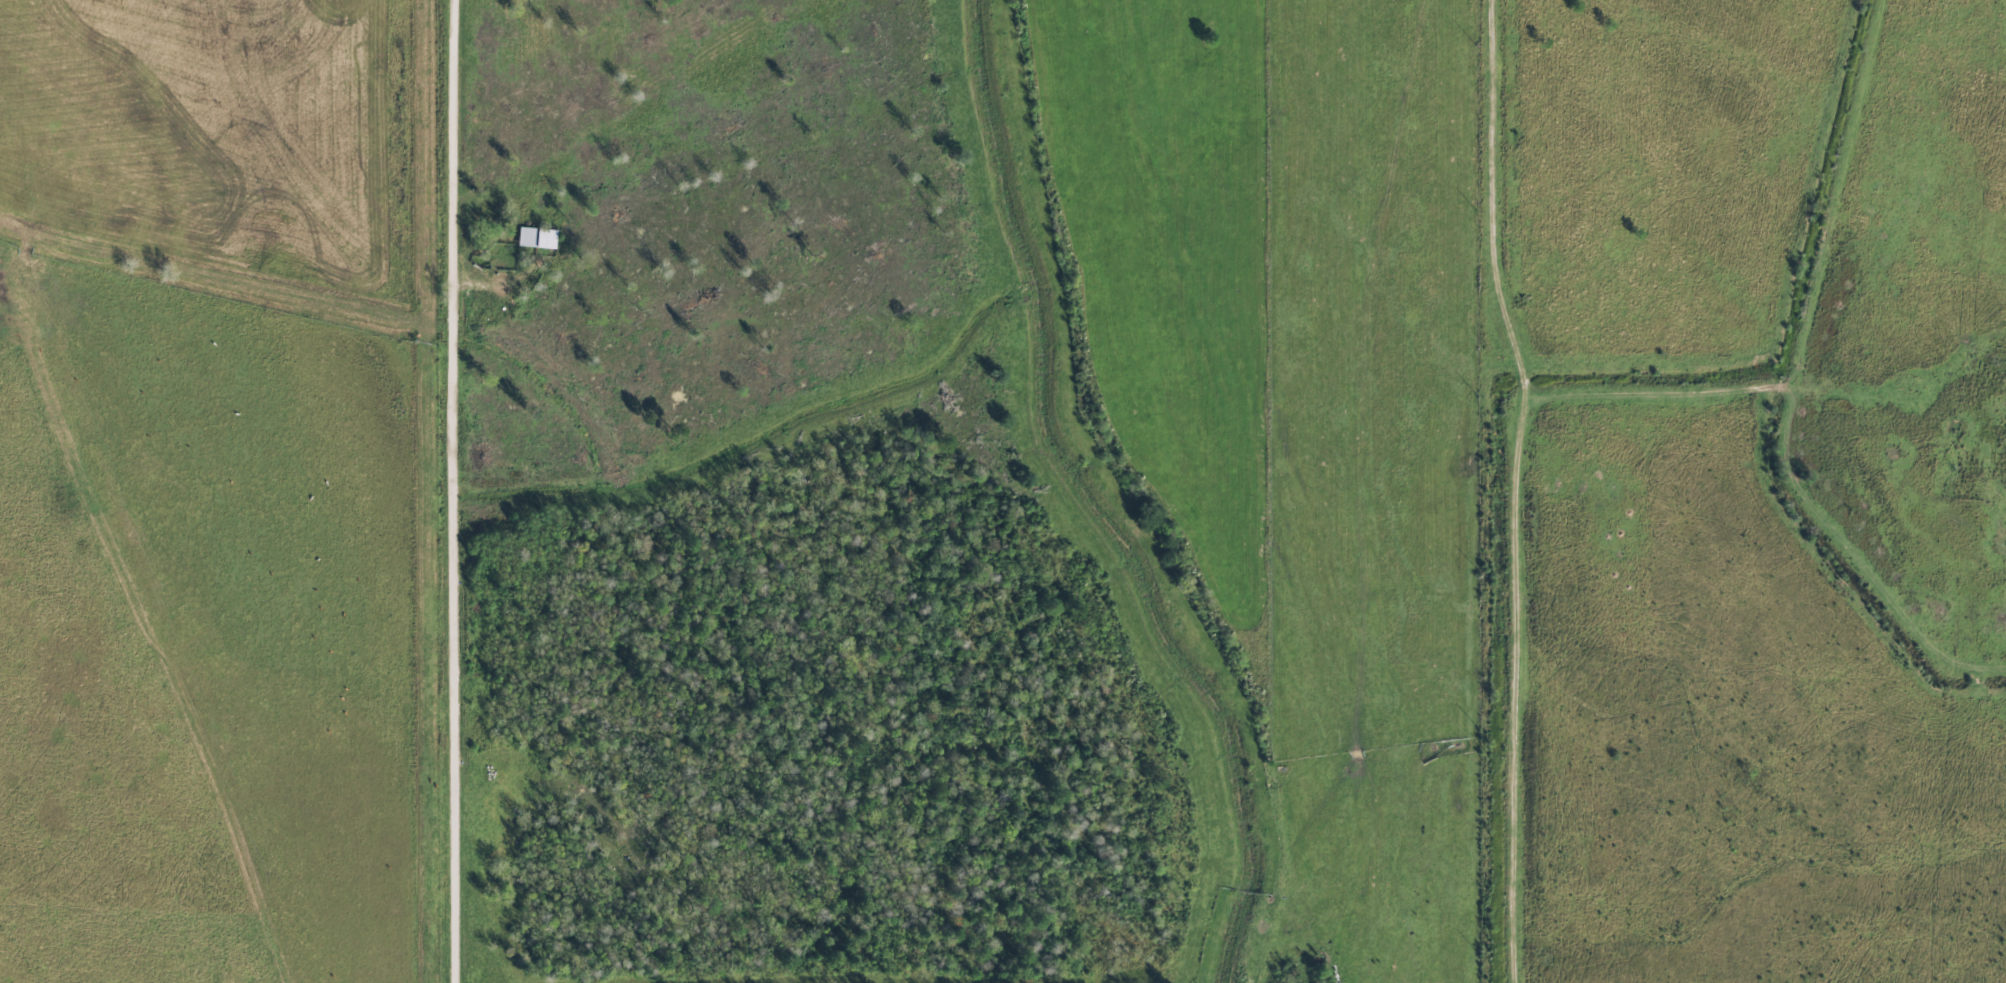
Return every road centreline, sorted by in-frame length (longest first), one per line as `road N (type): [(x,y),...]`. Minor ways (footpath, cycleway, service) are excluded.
road 1 (residential): [(450,0),(452,982)]
road 2 (track): [(1500,0),(1509,391)]

